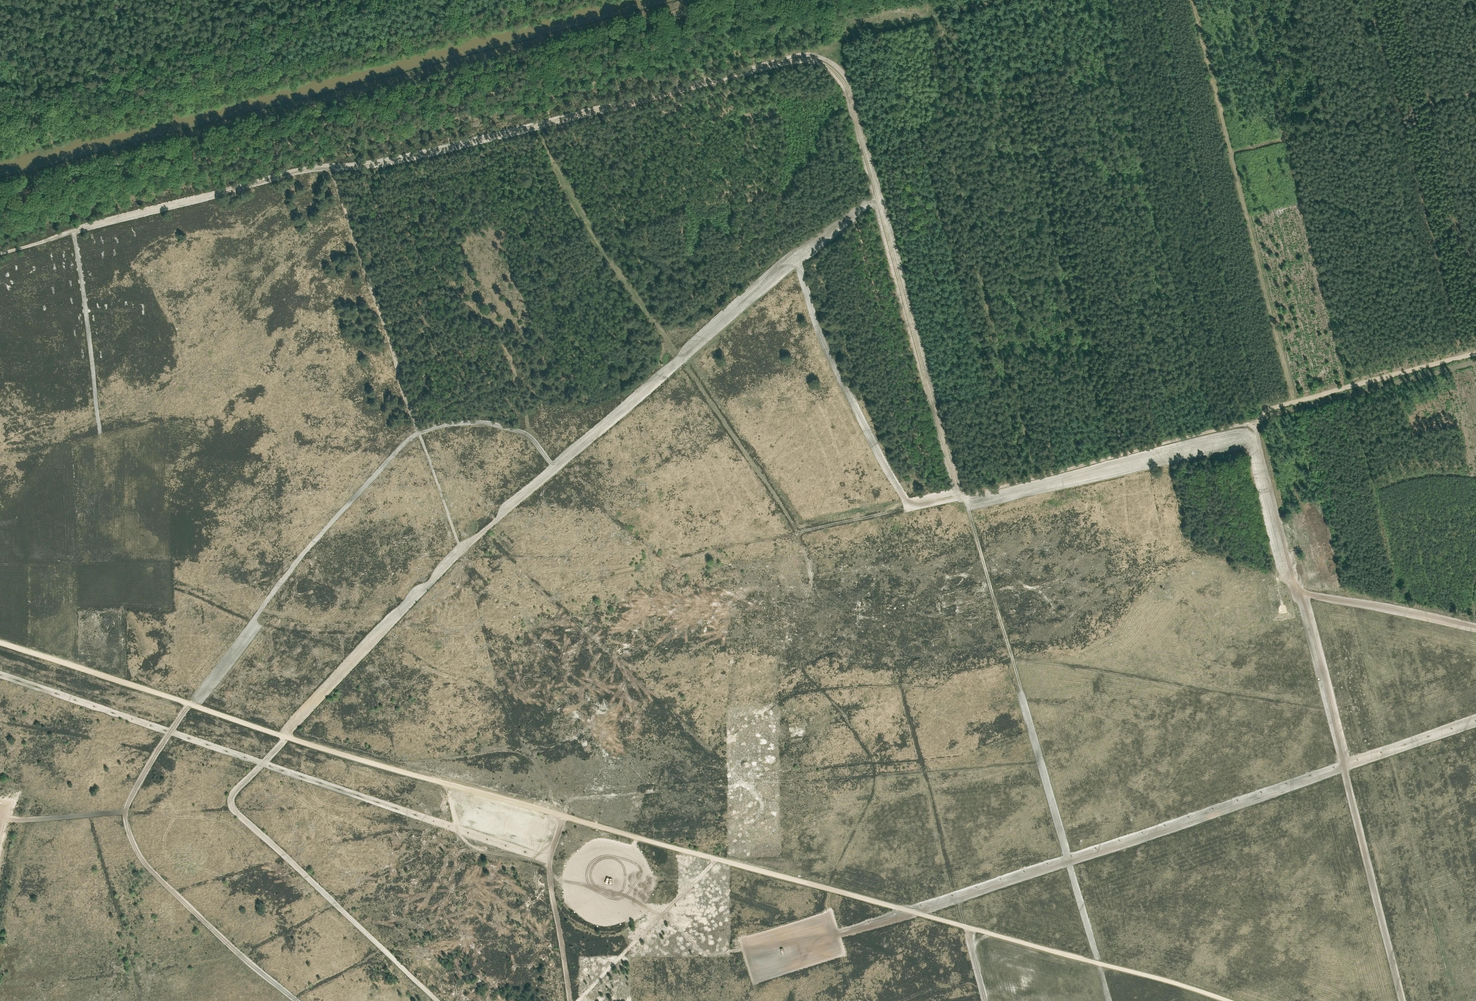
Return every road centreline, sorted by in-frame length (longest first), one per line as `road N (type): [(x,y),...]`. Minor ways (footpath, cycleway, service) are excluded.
road 1 (unclassified): [(736,0),(0,193)]
road 2 (track): [(1023,695),(967,496)]
road 3 (track): [(141,1000),(93,814)]

